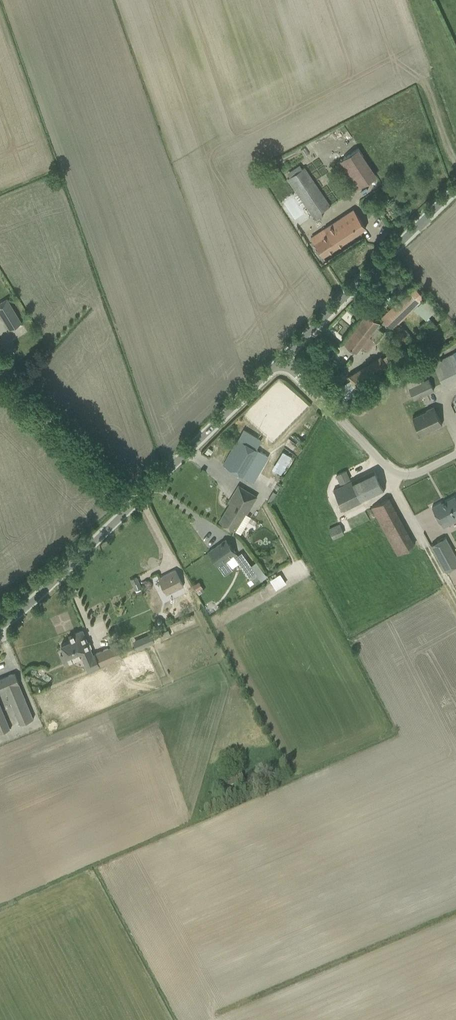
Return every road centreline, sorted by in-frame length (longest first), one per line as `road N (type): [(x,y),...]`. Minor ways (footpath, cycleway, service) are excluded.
road 1 (unclassified): [(0,627),(280,358)]
road 2 (unclassified): [(280,358),(455,187)]
road 3 (residential): [(280,358),(396,474),(455,452)]

